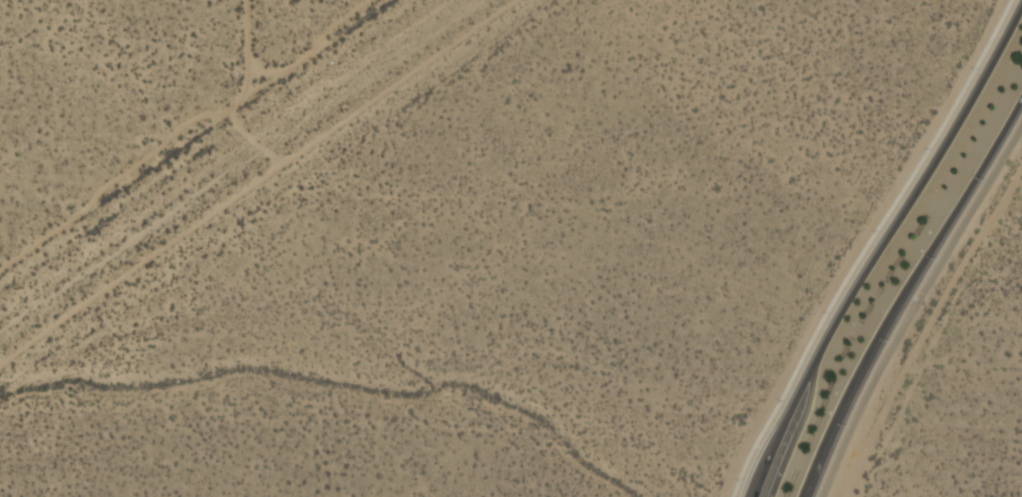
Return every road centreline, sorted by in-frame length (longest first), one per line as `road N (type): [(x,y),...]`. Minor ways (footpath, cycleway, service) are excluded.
road 1 (secondary): [(1021,5),(963,118),(838,319),(750,496)]
road 2 (secondary): [(839,414),(1021,100)]

